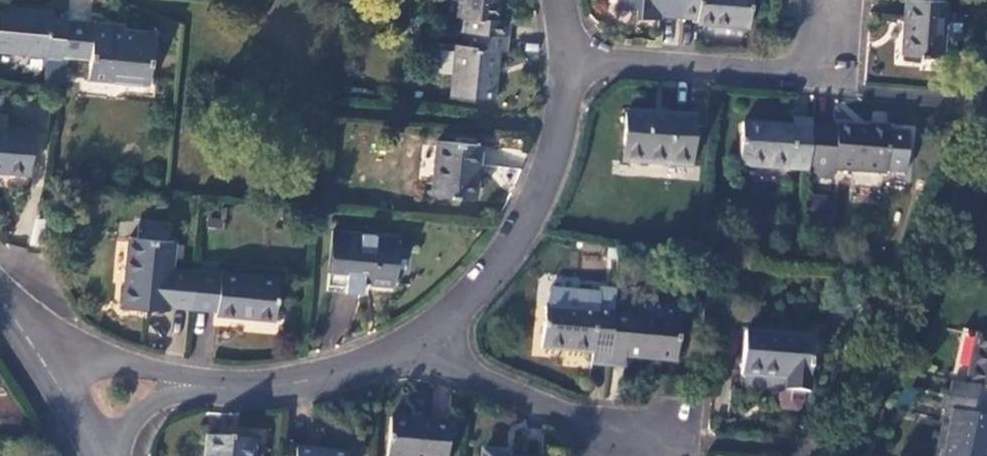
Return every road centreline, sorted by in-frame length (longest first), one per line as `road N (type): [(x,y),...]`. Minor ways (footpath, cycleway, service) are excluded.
road 1 (residential): [(570,69),(632,58),(832,78),(844,30)]
road 2 (residential): [(437,337),(485,297),(536,229),(564,147),(570,69)]
road 3 (residential): [(437,337),(552,413),(678,446)]
road 4 (residential): [(180,380),(250,384),(351,365),(437,337)]
road 5 (residential): [(180,380),(56,368)]

